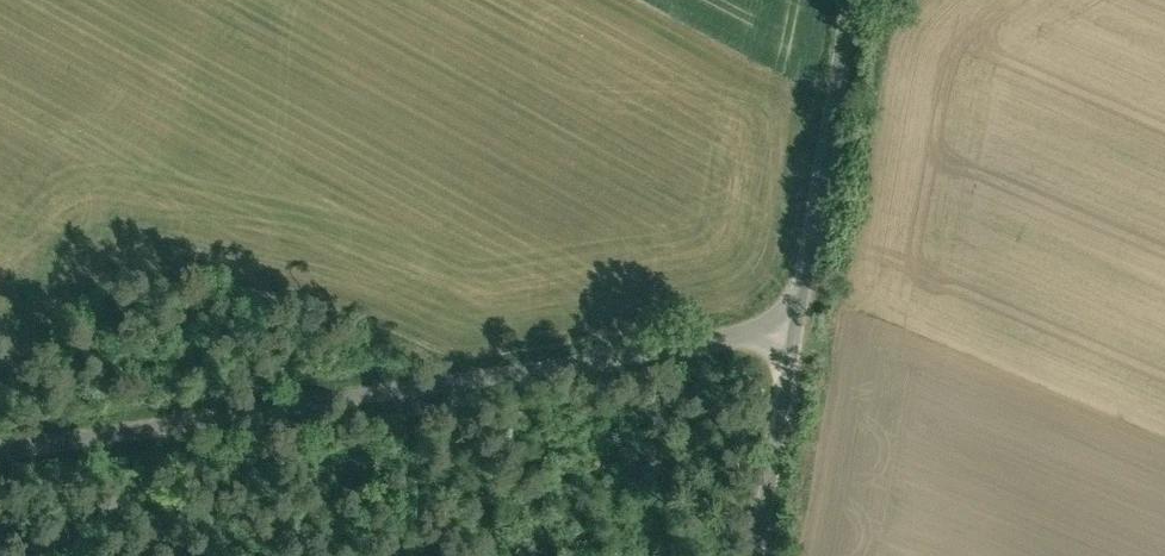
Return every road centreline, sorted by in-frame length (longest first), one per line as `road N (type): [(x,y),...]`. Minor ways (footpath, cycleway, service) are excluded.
road 1 (unclassified): [(752,555),(850,0)]

